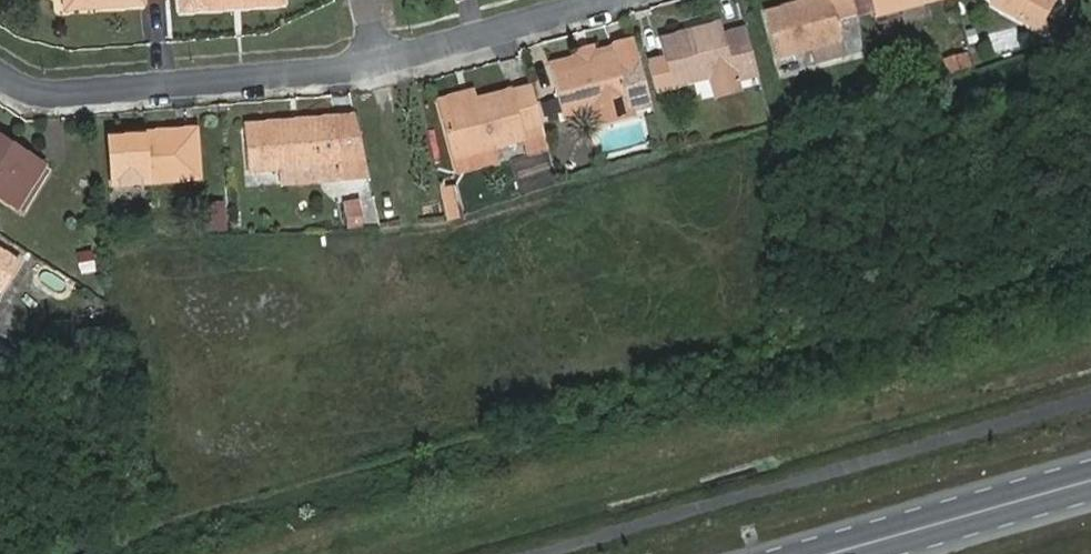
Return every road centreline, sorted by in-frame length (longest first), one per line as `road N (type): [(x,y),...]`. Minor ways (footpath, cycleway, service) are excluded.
road 1 (residential): [(0,46),(44,72),(123,83),(379,52)]
road 2 (primary): [(1090,480),(829,553)]
road 3 (residential): [(379,52),(574,0)]

